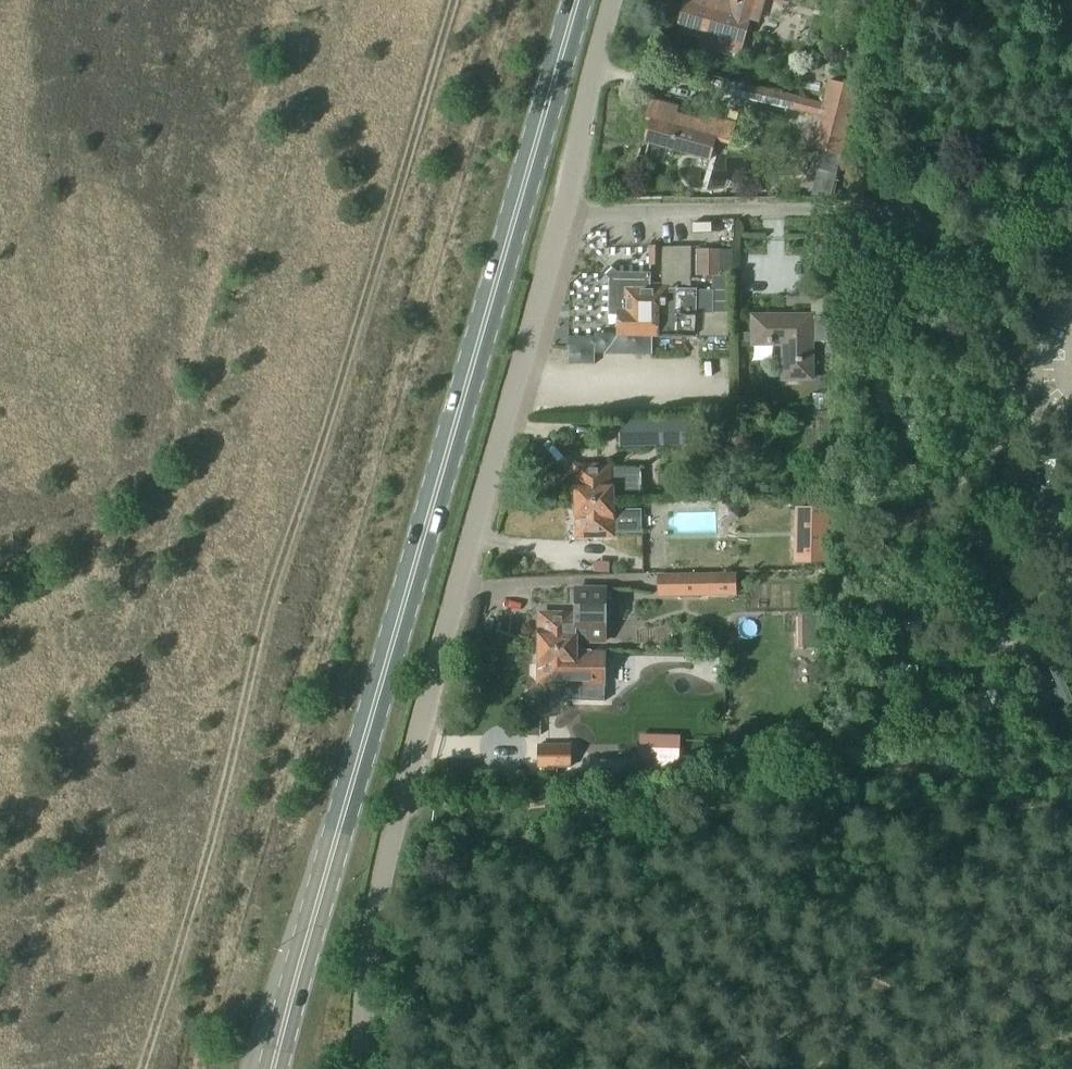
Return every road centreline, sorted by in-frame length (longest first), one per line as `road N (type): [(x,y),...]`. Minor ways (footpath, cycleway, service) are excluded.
road 1 (primary): [(274,1068),(582,0)]
road 2 (unclassified): [(365,1068),(380,887),(619,0)]
road 3 (track): [(1071,825),(854,827),(591,812)]
road 4 (track): [(591,812),(402,800)]

